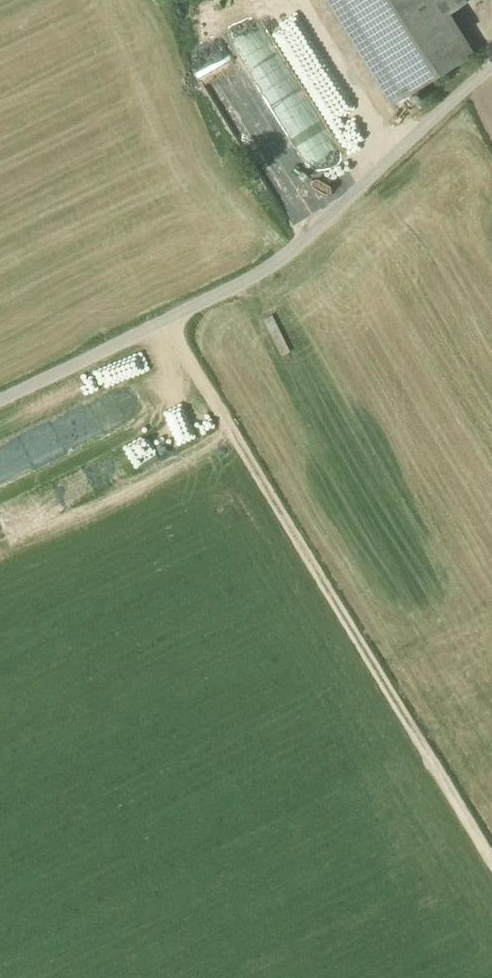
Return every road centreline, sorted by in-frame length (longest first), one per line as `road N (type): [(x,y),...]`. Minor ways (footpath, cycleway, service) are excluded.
road 1 (track): [(0,399),(164,321),(491,864)]
road 2 (unclassified): [(491,67),(270,269),(164,321)]

